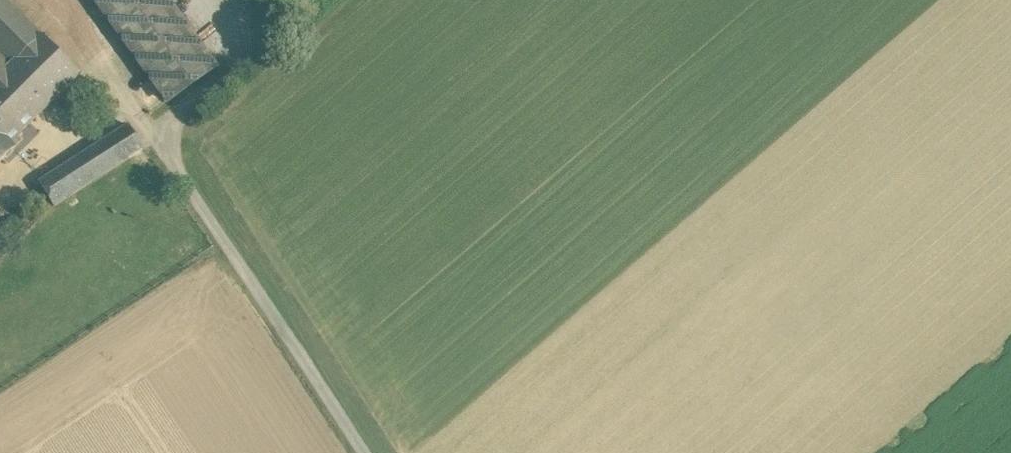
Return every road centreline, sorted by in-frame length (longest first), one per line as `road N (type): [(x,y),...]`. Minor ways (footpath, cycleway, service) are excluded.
road 1 (track): [(365,452),(76,0)]
road 2 (track): [(353,0),(169,157)]

